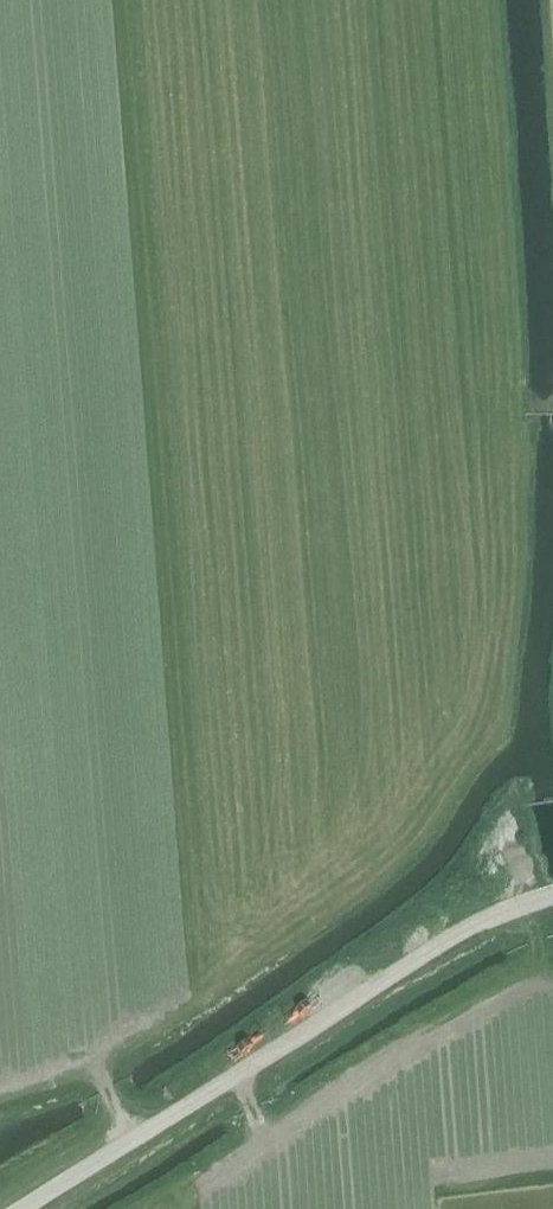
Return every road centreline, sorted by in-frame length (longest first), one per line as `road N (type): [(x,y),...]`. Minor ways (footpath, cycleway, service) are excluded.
road 1 (unclassified): [(25,1208),(466,932),(552,895)]

